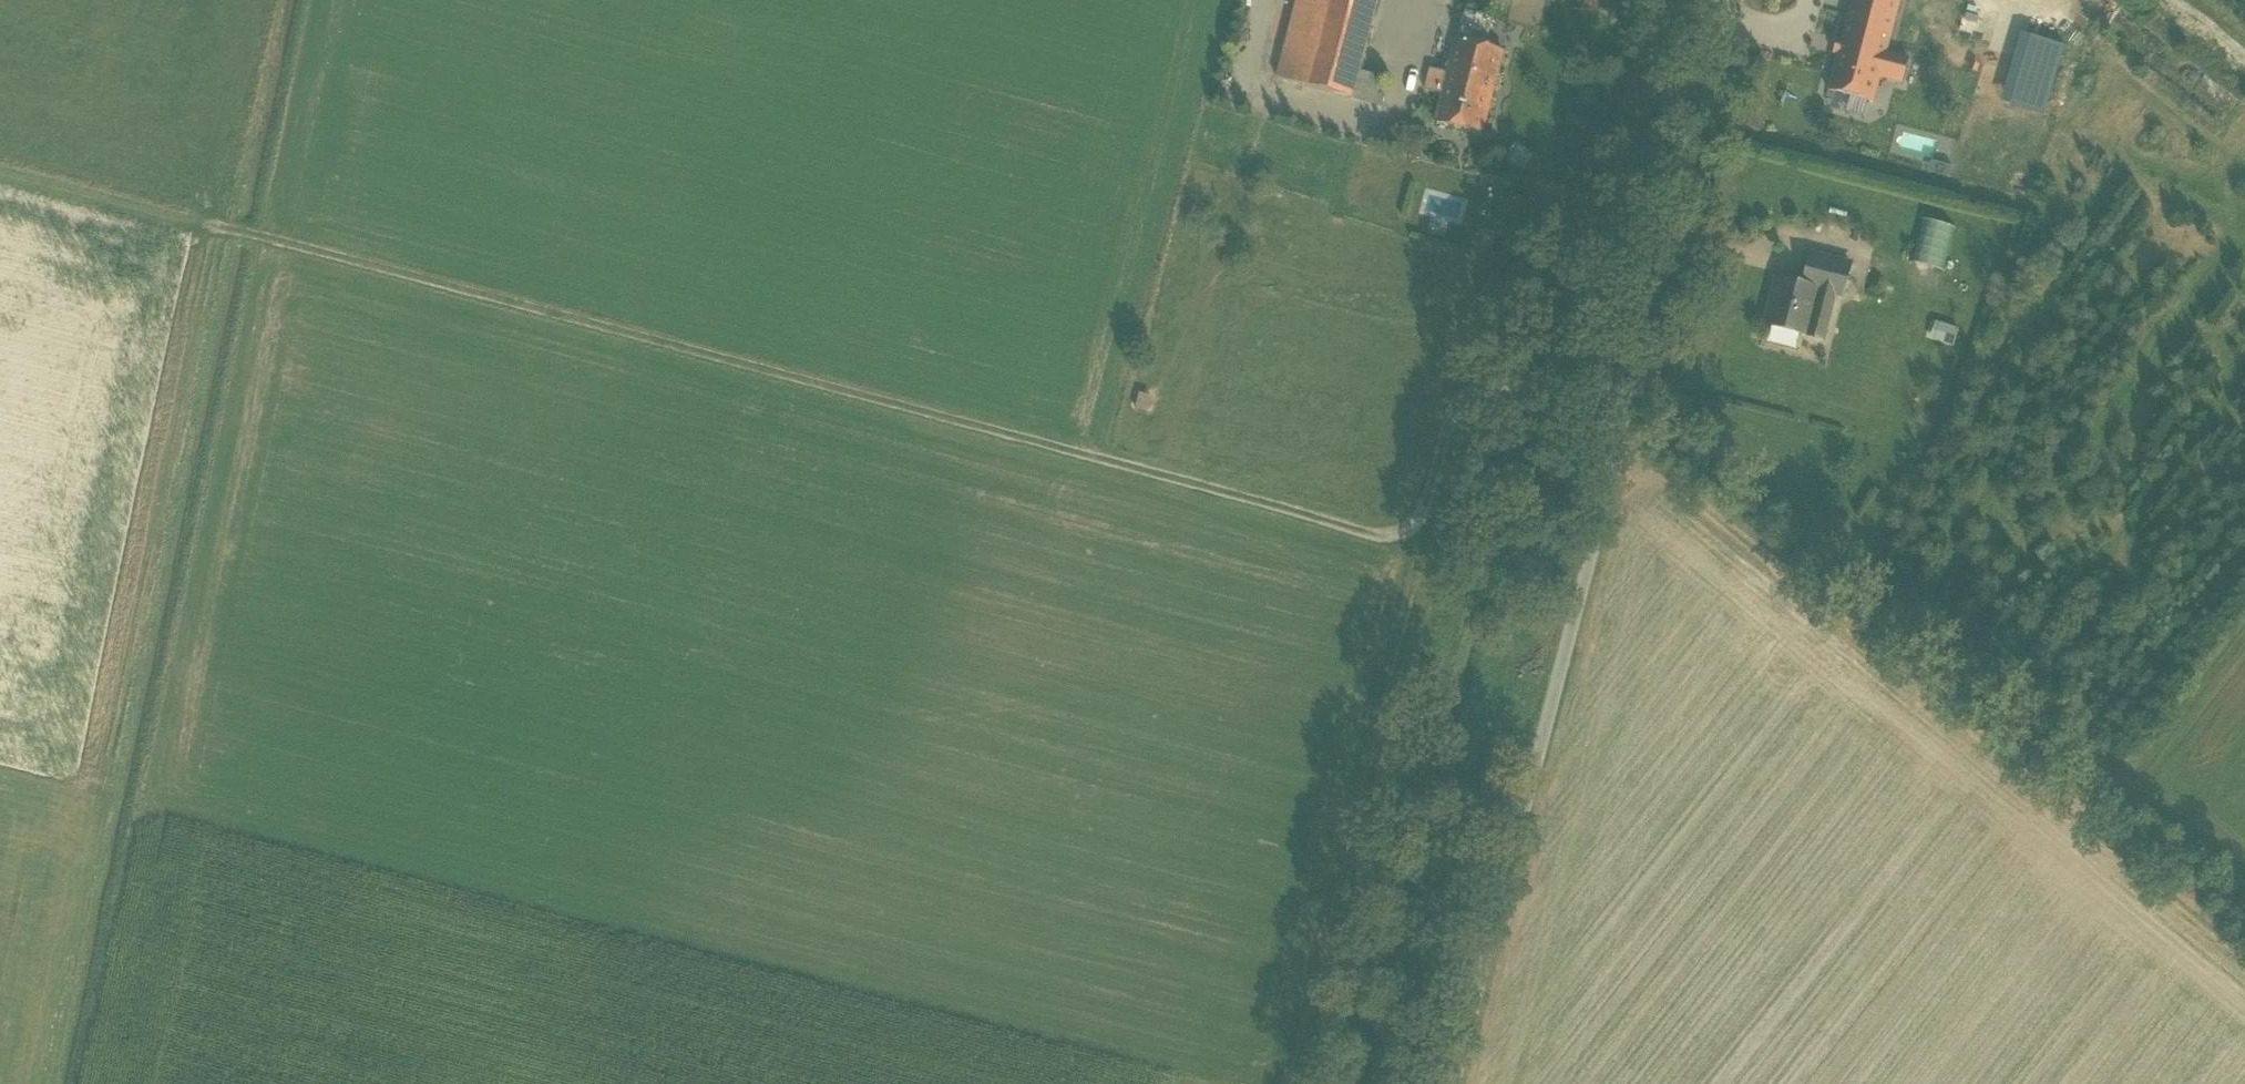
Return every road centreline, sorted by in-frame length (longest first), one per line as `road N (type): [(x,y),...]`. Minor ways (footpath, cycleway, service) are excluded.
road 1 (track): [(0,170),(1368,533),(1403,527),(1426,506),(1460,404),(1494,389),(1633,385)]
road 2 (unclassified): [(1451,1083),(1733,0)]

